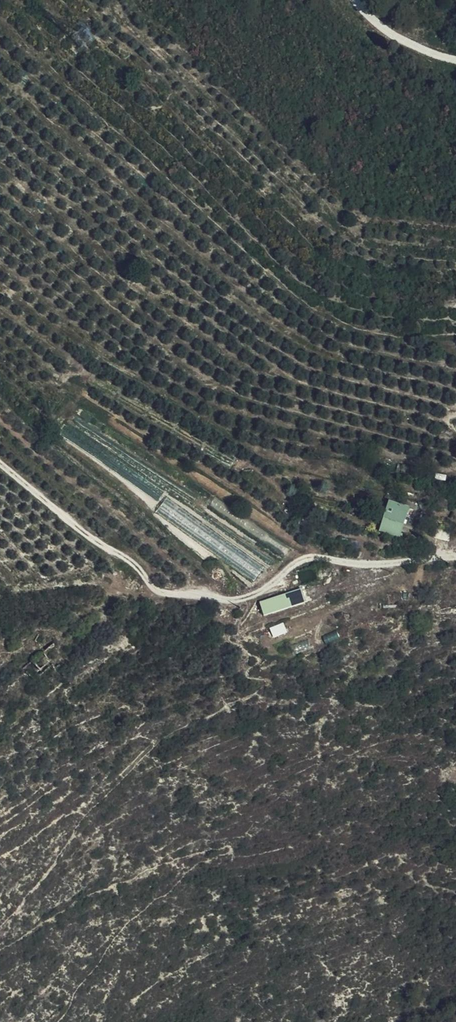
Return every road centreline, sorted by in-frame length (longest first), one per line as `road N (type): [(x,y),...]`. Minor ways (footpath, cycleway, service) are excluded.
road 1 (track): [(0,463),(91,539),(134,559),(159,591),(249,594)]
road 2 (track): [(249,594),(310,558),(381,566),(455,560)]

